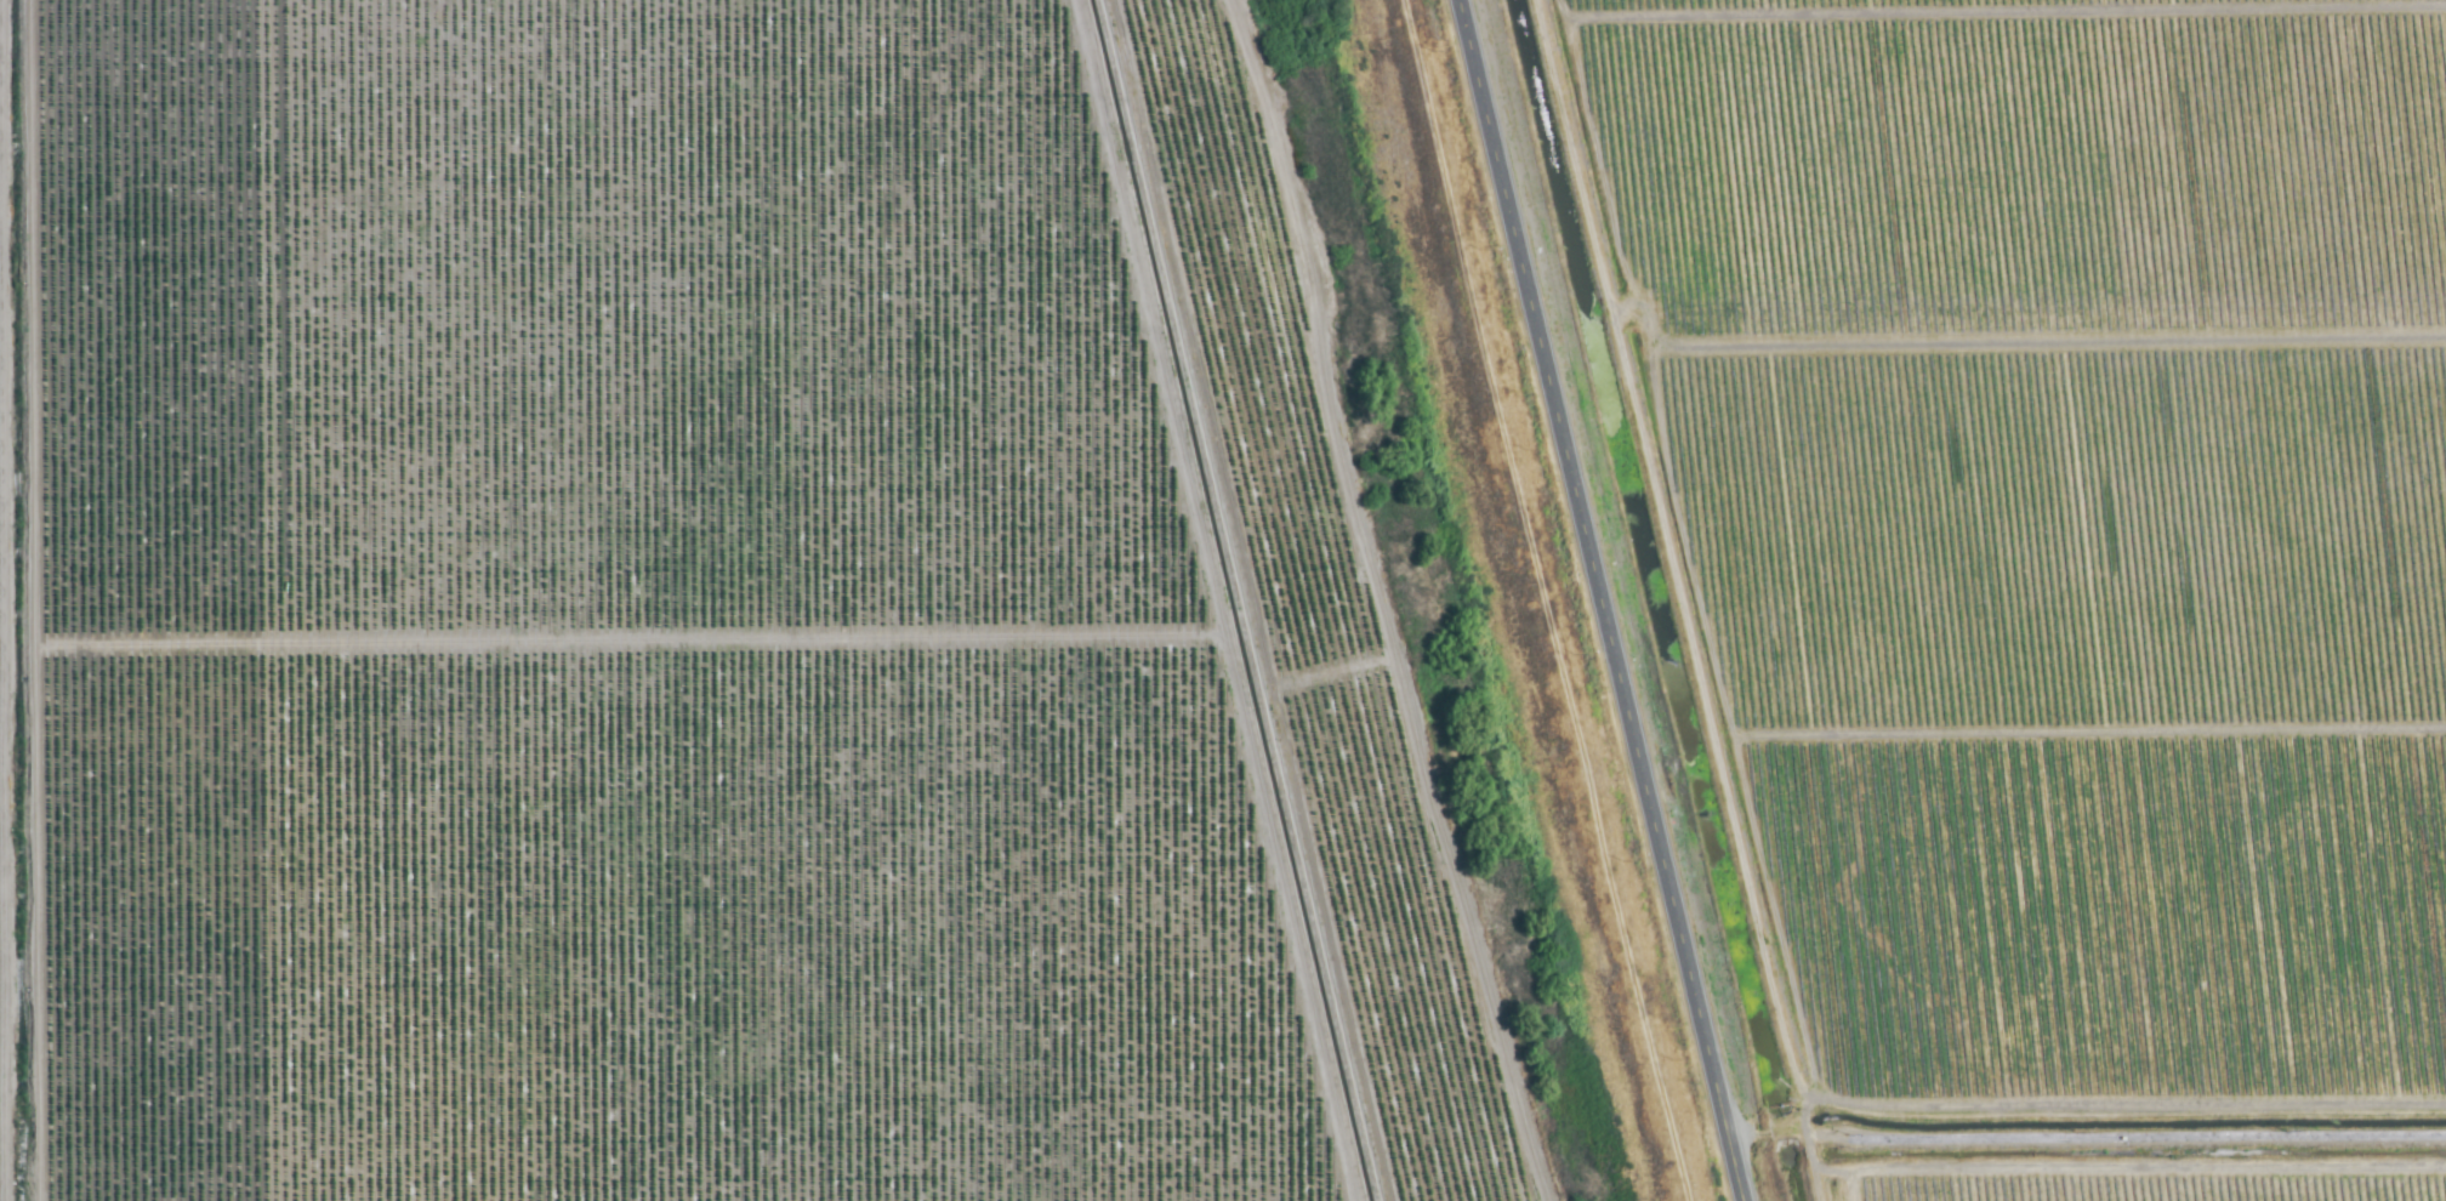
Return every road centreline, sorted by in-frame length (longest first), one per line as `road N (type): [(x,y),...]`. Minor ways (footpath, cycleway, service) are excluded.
road 1 (secondary): [(1469,0),(1752,1200)]

